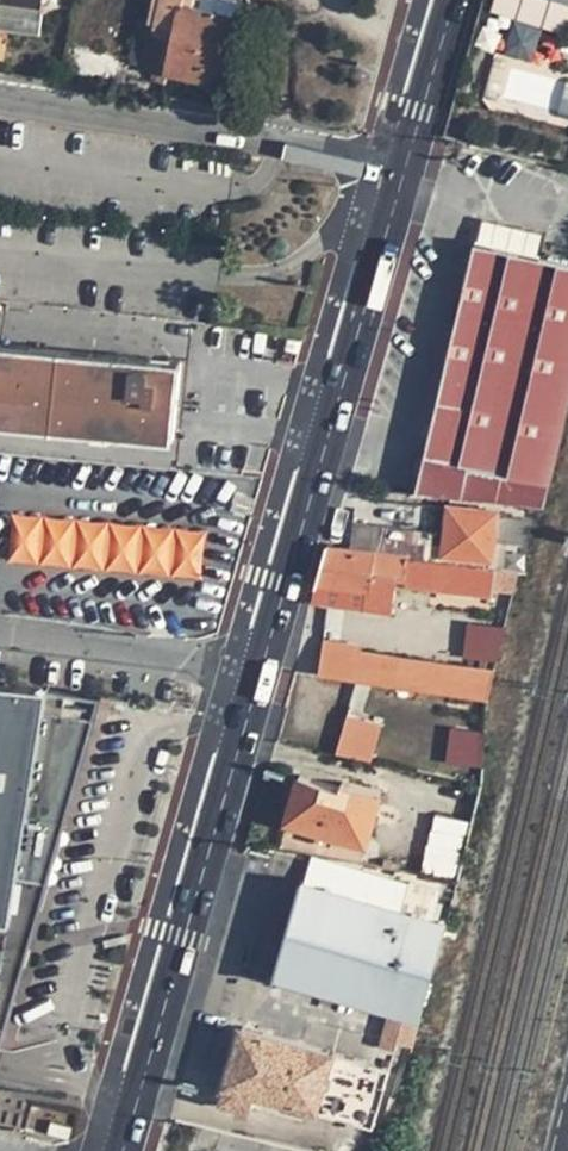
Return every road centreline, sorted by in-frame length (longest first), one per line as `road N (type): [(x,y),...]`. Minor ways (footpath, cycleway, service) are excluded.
road 1 (primary): [(255,676),(403,168)]
road 2 (primary): [(119,1150),(255,676)]
road 3 (unclassified): [(0,98),(403,168)]
road 4 (residential): [(0,638),(255,676)]
road 5 (primary): [(403,168),(452,0)]

